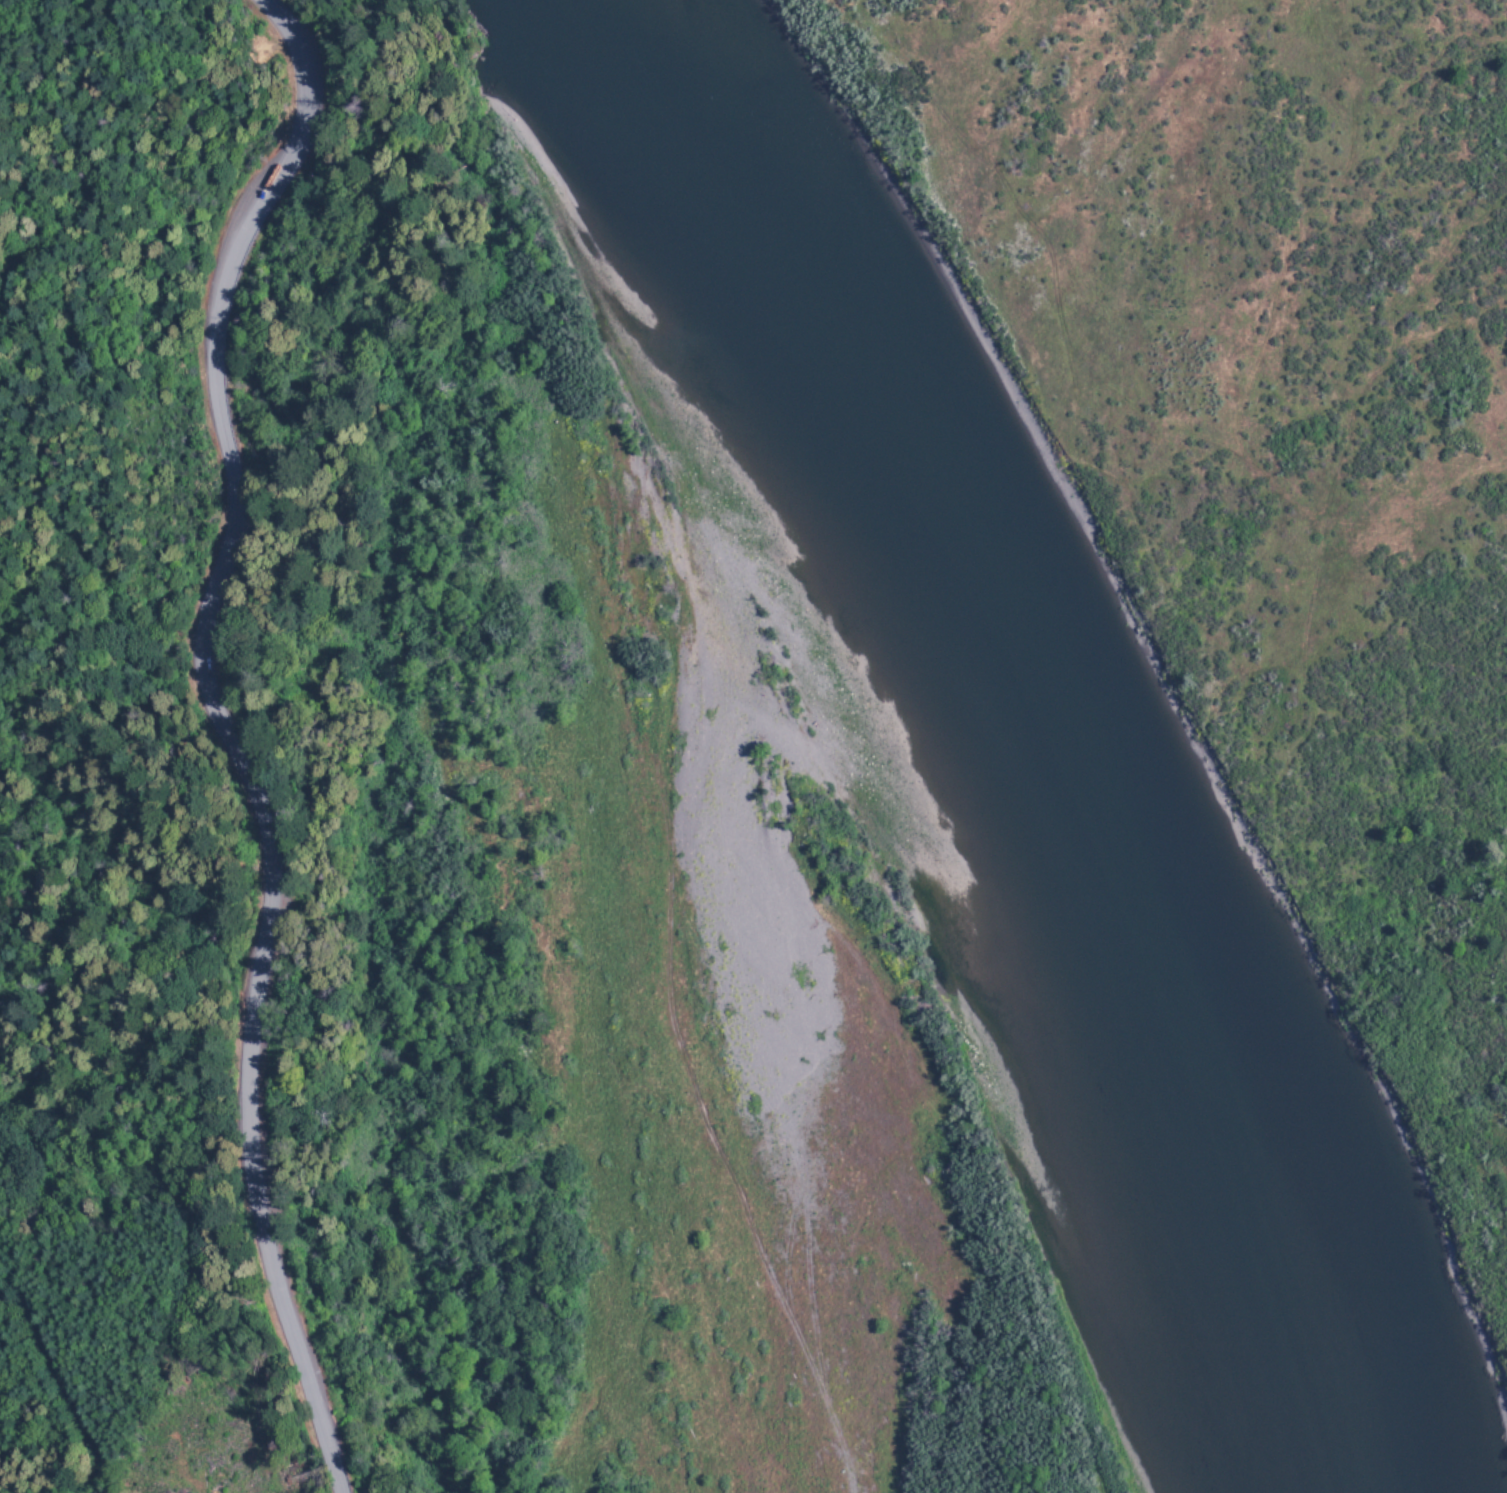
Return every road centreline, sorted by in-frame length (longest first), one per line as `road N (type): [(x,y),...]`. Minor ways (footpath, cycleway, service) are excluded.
road 1 (secondary): [(344,1492),(288,1324),(259,1194),(251,1109),(270,843),(211,692),(208,636),(238,499),(219,395),(217,329),(229,274),(326,117),(323,72),(274,0)]

